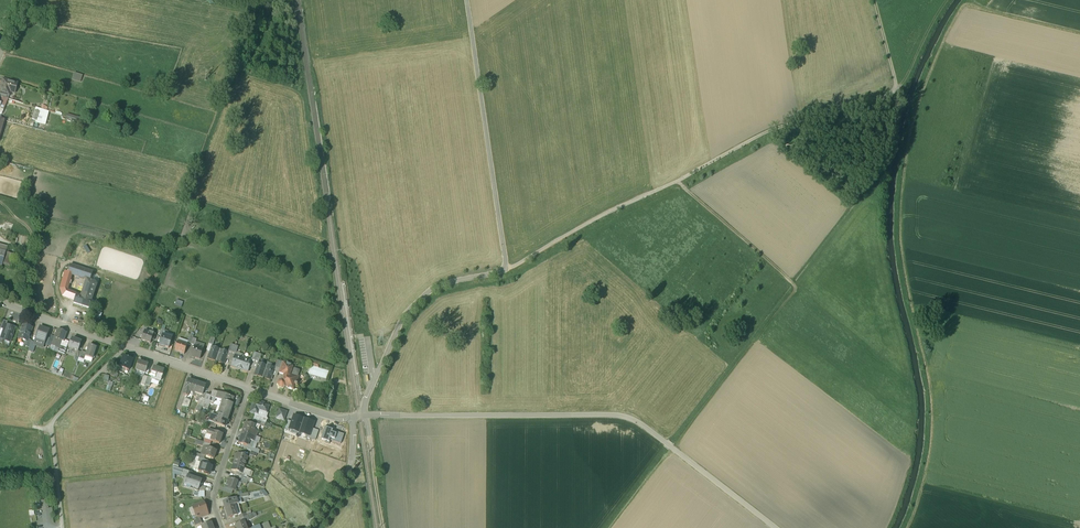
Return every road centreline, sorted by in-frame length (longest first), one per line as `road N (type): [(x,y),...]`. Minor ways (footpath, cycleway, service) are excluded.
road 1 (track): [(905,527),(931,423),(900,226),(923,87),(962,6),(1079,36)]
road 2 (unclassified): [(367,416),(632,420),(774,527)]
road 3 (track): [(507,270),(775,129),(814,119)]
road 4 (track): [(467,0),(507,270)]
road 5 (residential): [(0,300),(250,388)]
road 6 (track): [(507,270),(423,296),(375,381)]
road 7 (track): [(681,185),(797,288)]
road 8 (residential): [(223,527),(214,493),(250,388)]
road 9 (residential): [(307,527),(347,473),(351,418)]

